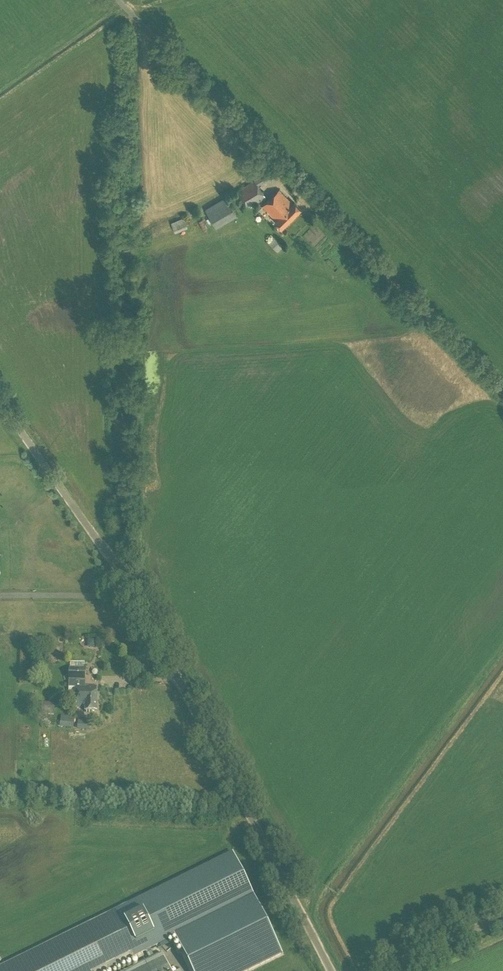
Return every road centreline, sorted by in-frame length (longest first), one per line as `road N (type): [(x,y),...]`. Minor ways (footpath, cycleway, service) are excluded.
road 1 (unclassified): [(331,970),(149,618),(0,403)]
road 2 (track): [(502,394),(299,180)]
road 3 (unclassified): [(299,180),(128,0)]
road 4 (unclassified): [(382,970),(502,917)]

